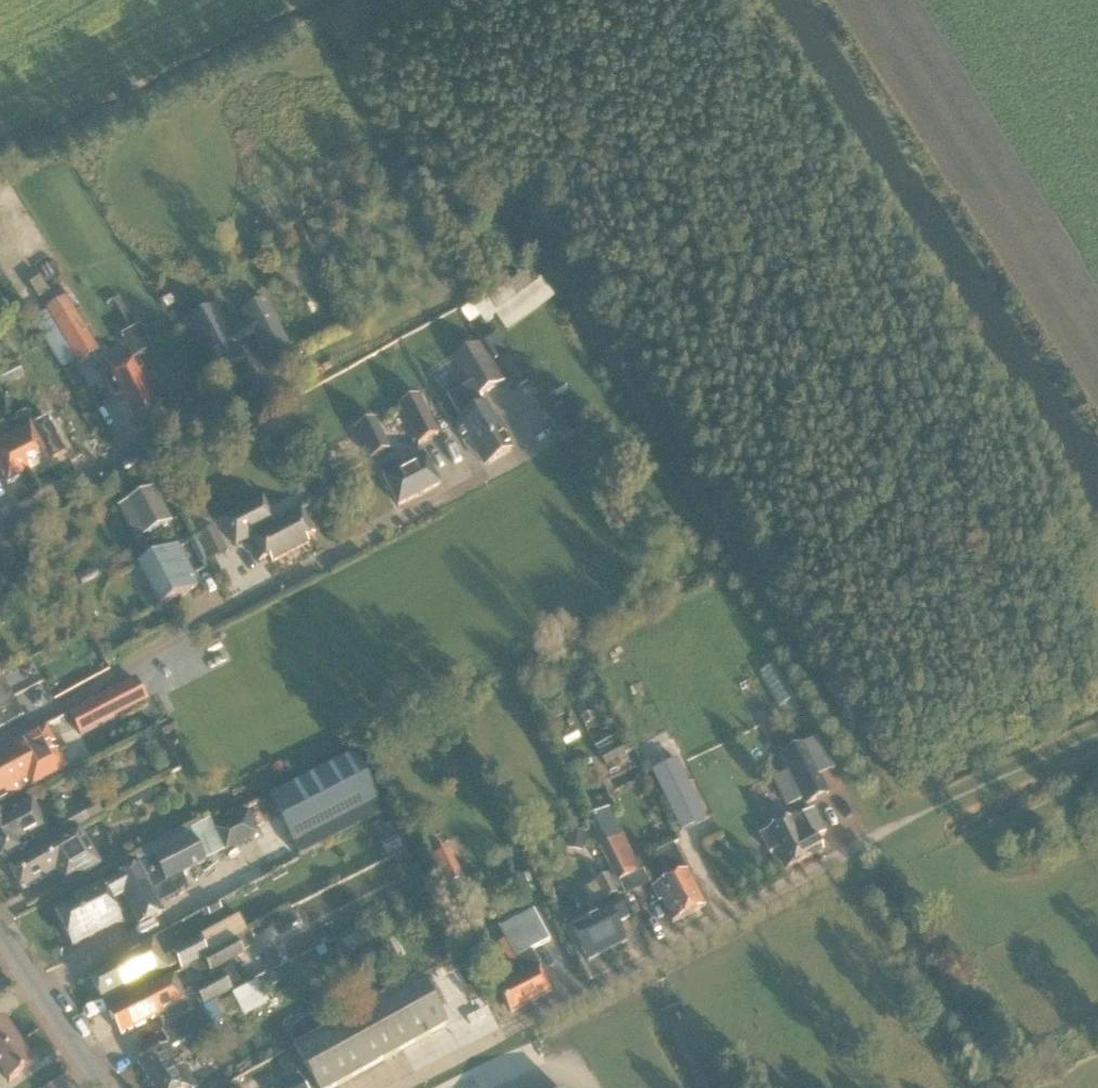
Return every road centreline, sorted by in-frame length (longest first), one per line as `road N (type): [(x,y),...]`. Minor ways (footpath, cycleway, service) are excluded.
road 1 (residential): [(0,742),(482,484)]
road 2 (residential): [(401,1087),(842,852)]
road 3 (residential): [(0,521),(253,389)]
road 4 (unclassified): [(99,1084),(0,934)]

